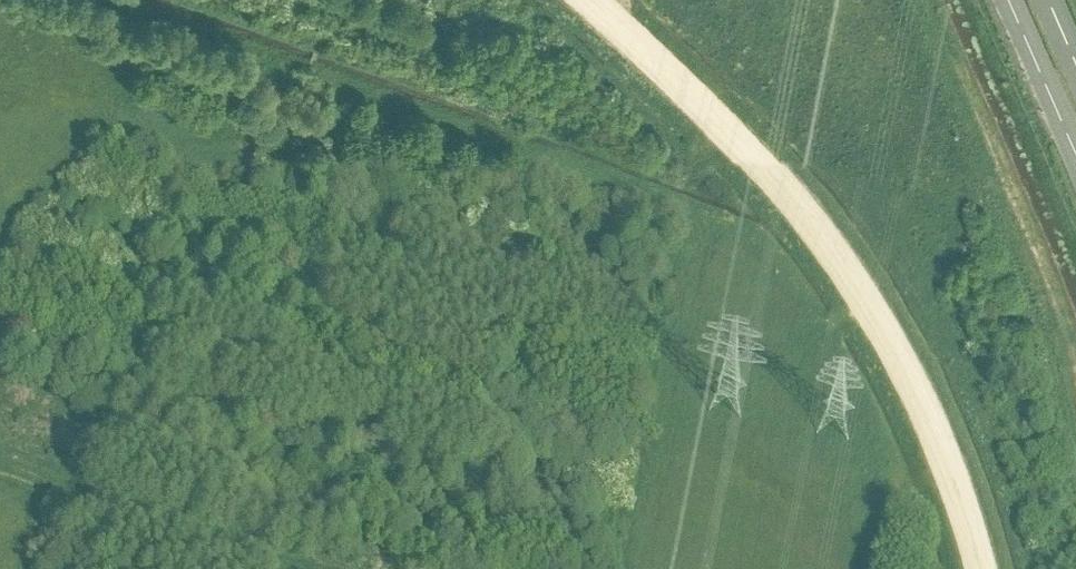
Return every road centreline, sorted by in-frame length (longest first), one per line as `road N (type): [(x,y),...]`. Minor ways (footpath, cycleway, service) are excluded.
road 1 (track): [(587,0),(745,147),(826,245),(901,366),(951,481),(977,568)]
road 2 (tertiary): [(1009,0),(1075,152)]

